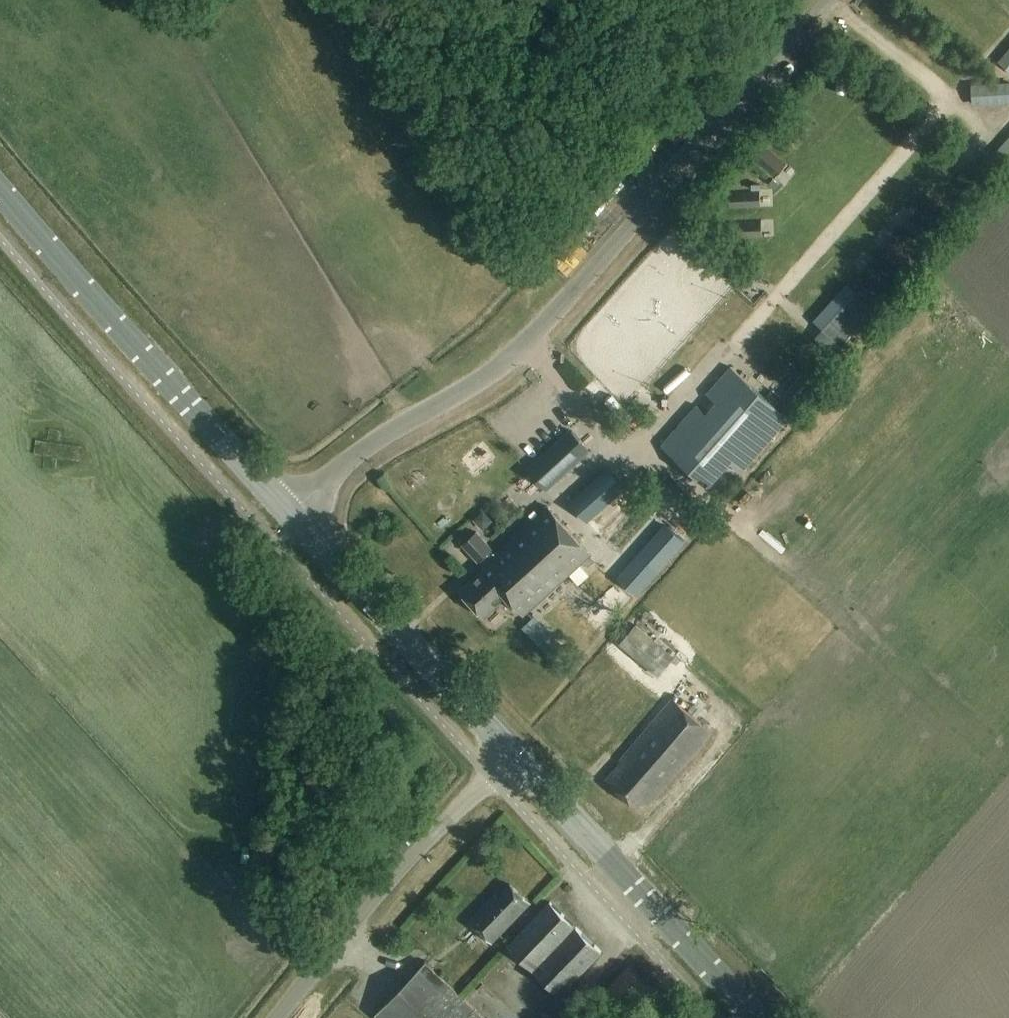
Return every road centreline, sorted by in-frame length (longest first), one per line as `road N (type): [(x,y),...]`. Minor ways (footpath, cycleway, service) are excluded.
road 1 (unclassified): [(290,516),(353,456),(525,345),(829,0)]
road 2 (primary): [(290,516),(0,193)]
road 3 (primary): [(750,1017),(512,756)]
road 4 (unclassified): [(276,1017),(396,870),(512,756)]
road 5 (primary): [(512,756),(290,516)]

